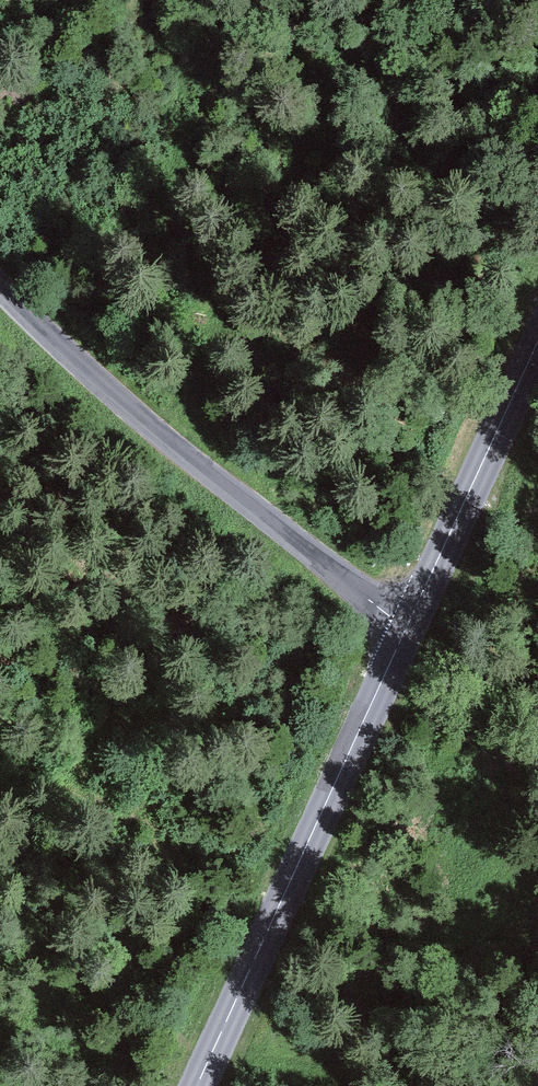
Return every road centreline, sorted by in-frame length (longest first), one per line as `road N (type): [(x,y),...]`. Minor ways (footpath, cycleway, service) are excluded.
road 1 (tertiary): [(408,633),(89,373),(0,284)]
road 2 (tertiary): [(201,1085),(408,633)]
road 3 (tertiary): [(408,633),(537,352)]

